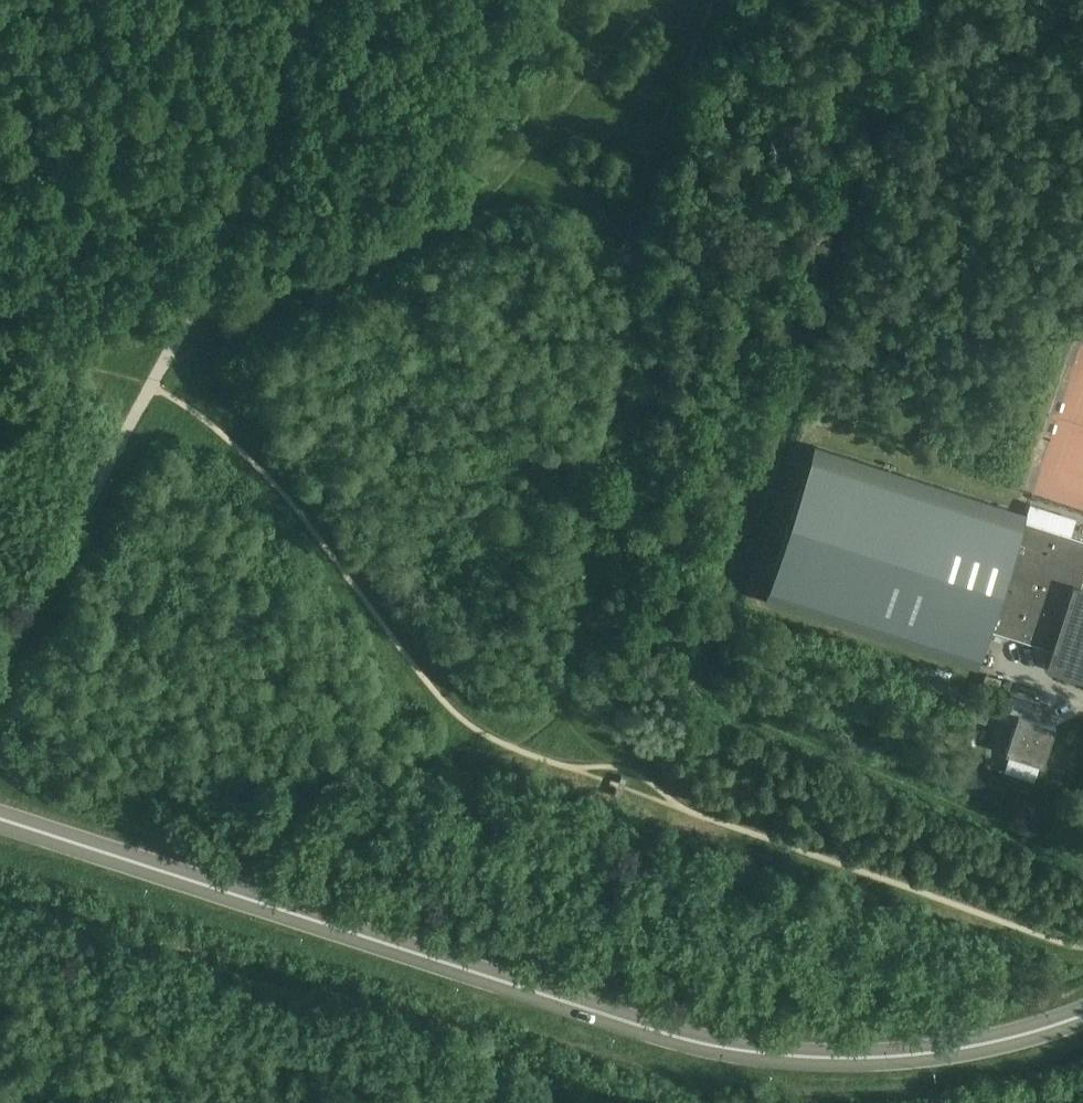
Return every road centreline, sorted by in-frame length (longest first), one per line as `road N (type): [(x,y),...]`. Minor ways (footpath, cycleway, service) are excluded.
road 1 (tertiary): [(1082,1015),(926,1054),(807,1057),(682,1041),(0,823)]

